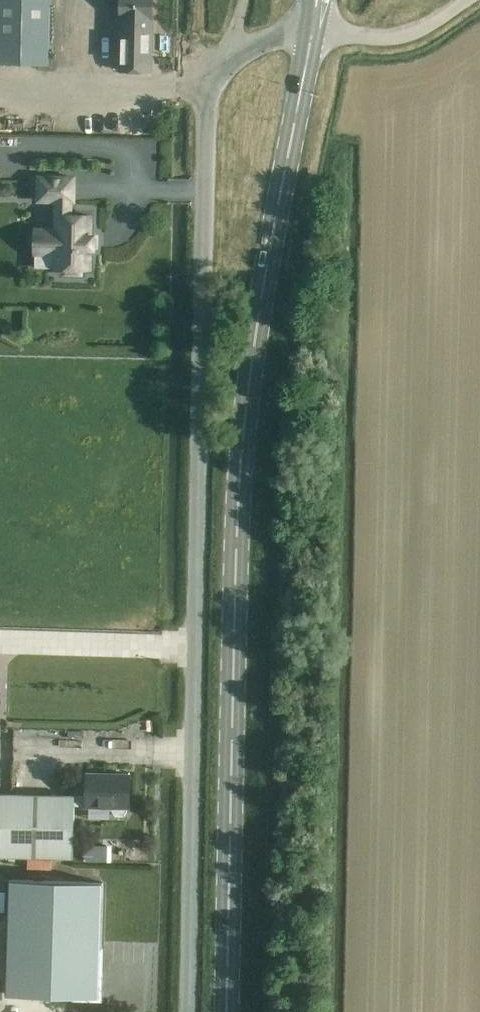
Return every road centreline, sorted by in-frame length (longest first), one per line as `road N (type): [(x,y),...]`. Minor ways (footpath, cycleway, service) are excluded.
road 1 (unclassified): [(185,1011),(209,103),(231,51),(313,31)]
road 2 (secondary): [(228,1011),(240,482),(255,333),(313,31)]
road 3 (unclassified): [(466,0),(413,33),(313,31)]

